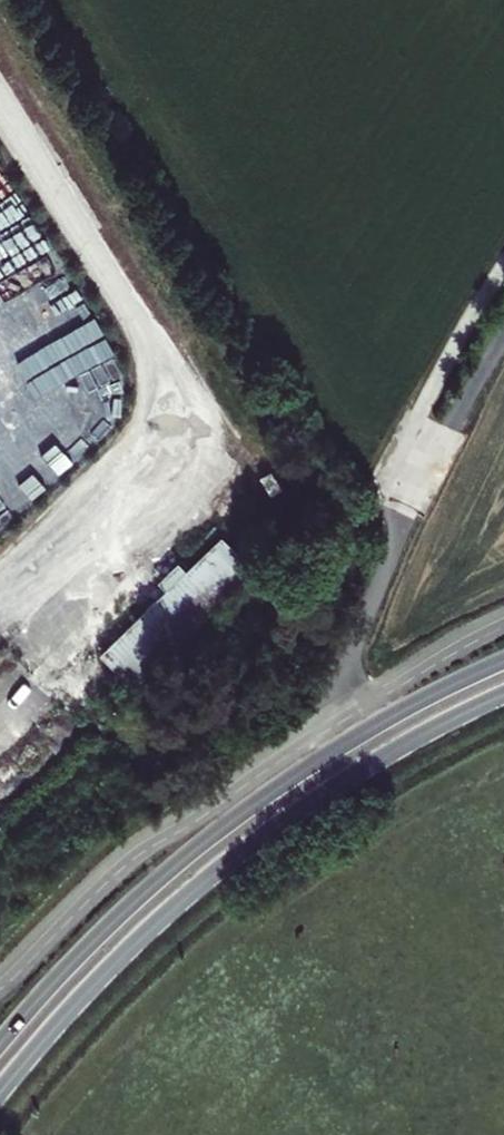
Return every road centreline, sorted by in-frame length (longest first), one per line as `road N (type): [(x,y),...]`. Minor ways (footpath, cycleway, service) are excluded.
road 1 (secondary): [(0,1094),(84,995),(215,873),(389,754),(503,695)]
road 2 (secondary): [(503,662),(299,773),(194,851),(0,1046)]
road 3 (track): [(503,341),(436,453)]

